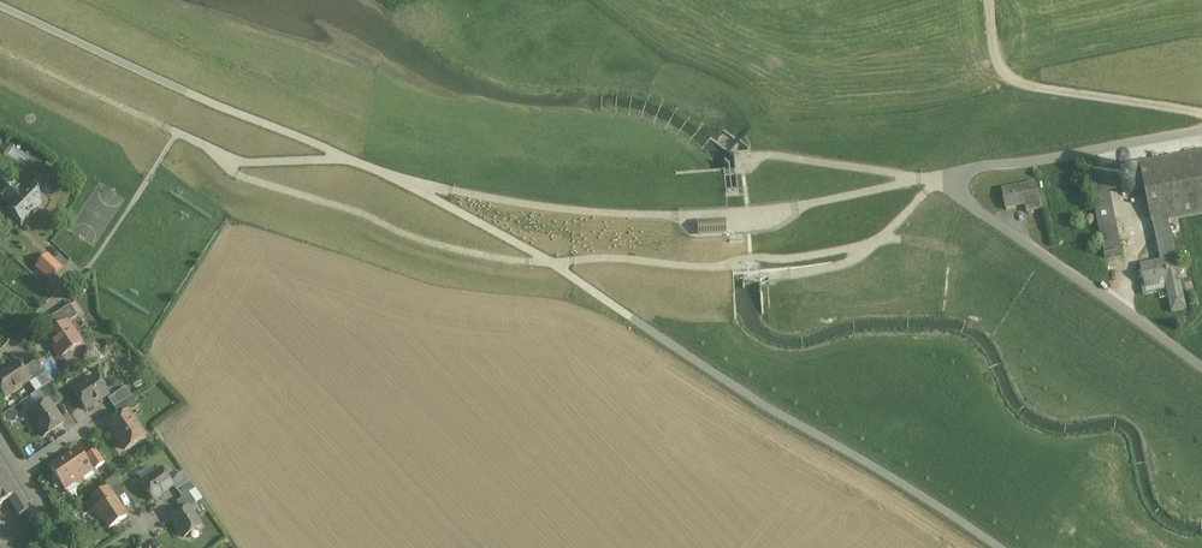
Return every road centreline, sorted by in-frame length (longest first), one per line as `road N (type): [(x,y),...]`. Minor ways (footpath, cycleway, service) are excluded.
road 1 (track): [(1201,367),(957,195),(960,179),(1201,133)]
road 2 (track): [(988,0),(996,63),(1016,82),(1201,118)]

